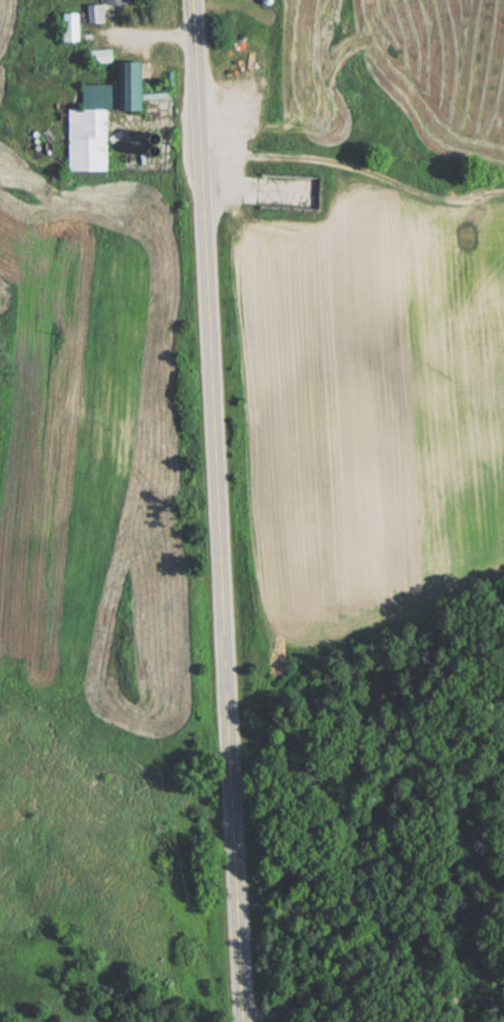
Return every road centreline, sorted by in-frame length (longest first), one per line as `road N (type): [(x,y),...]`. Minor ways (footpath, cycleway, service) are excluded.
road 1 (tertiary): [(244,1021),(192,0)]

